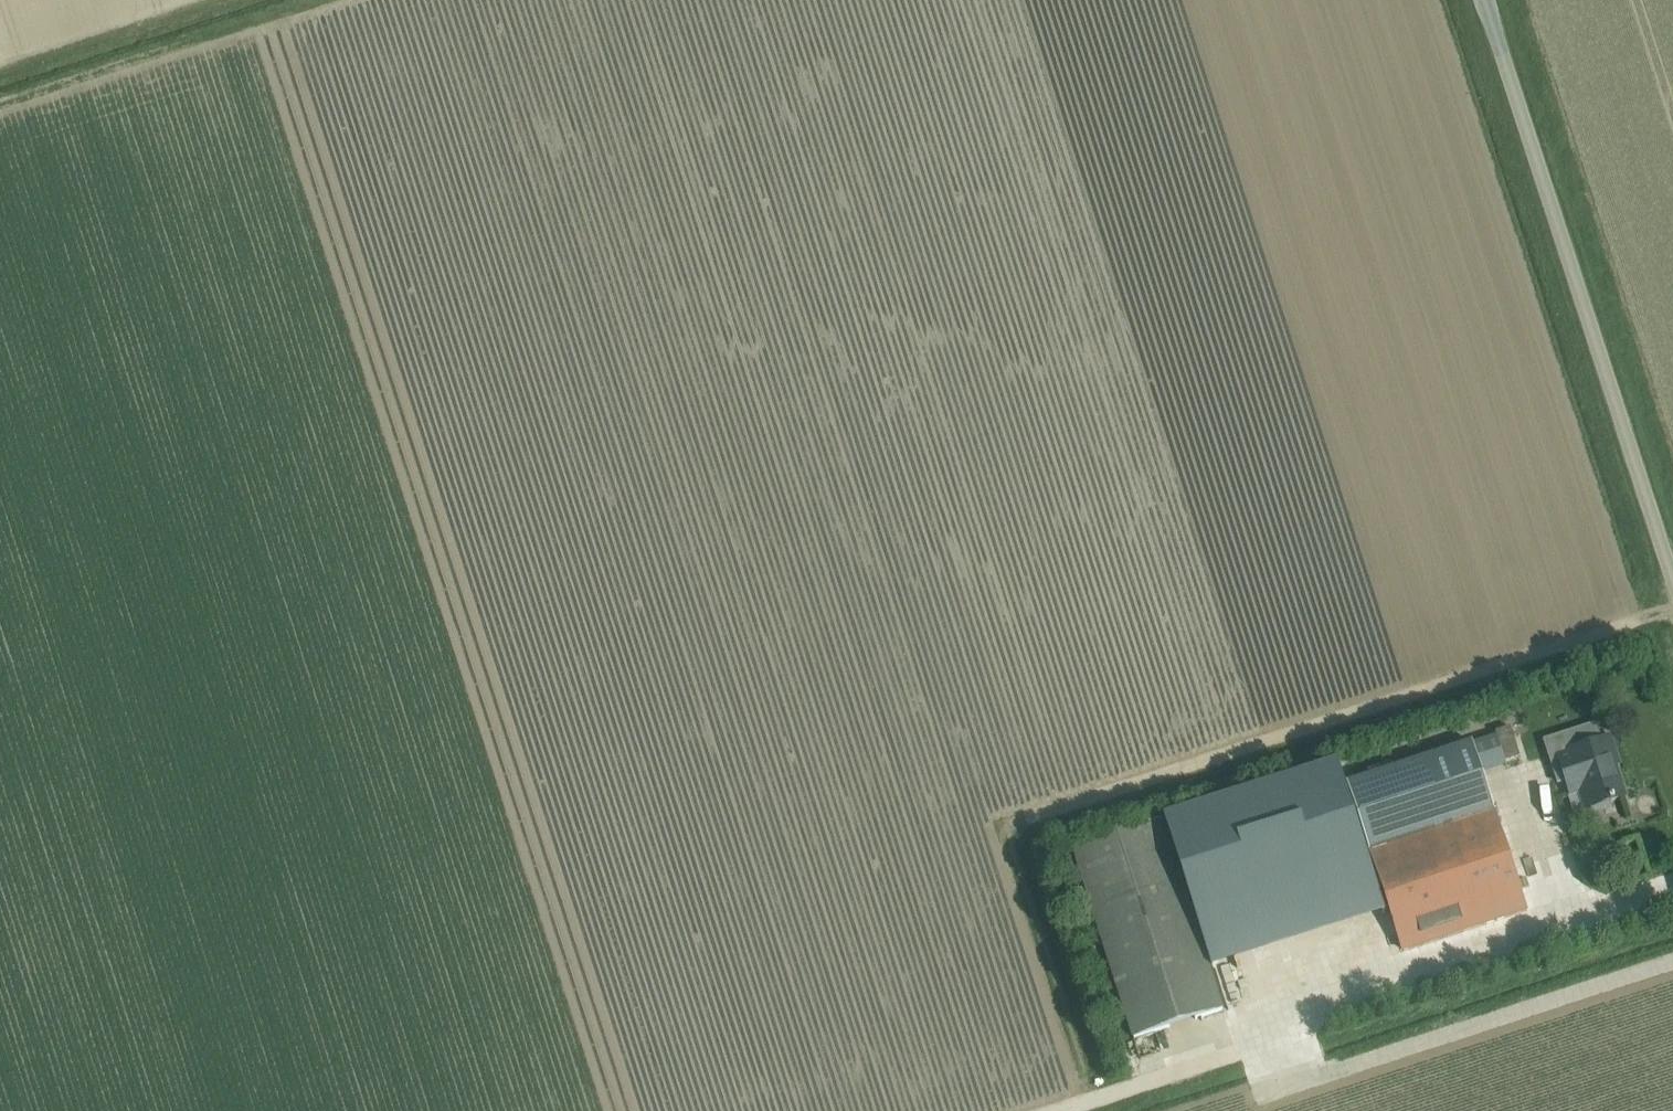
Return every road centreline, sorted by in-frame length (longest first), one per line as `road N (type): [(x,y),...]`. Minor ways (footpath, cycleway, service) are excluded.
road 1 (tertiary): [(1672,573),(1486,0)]

